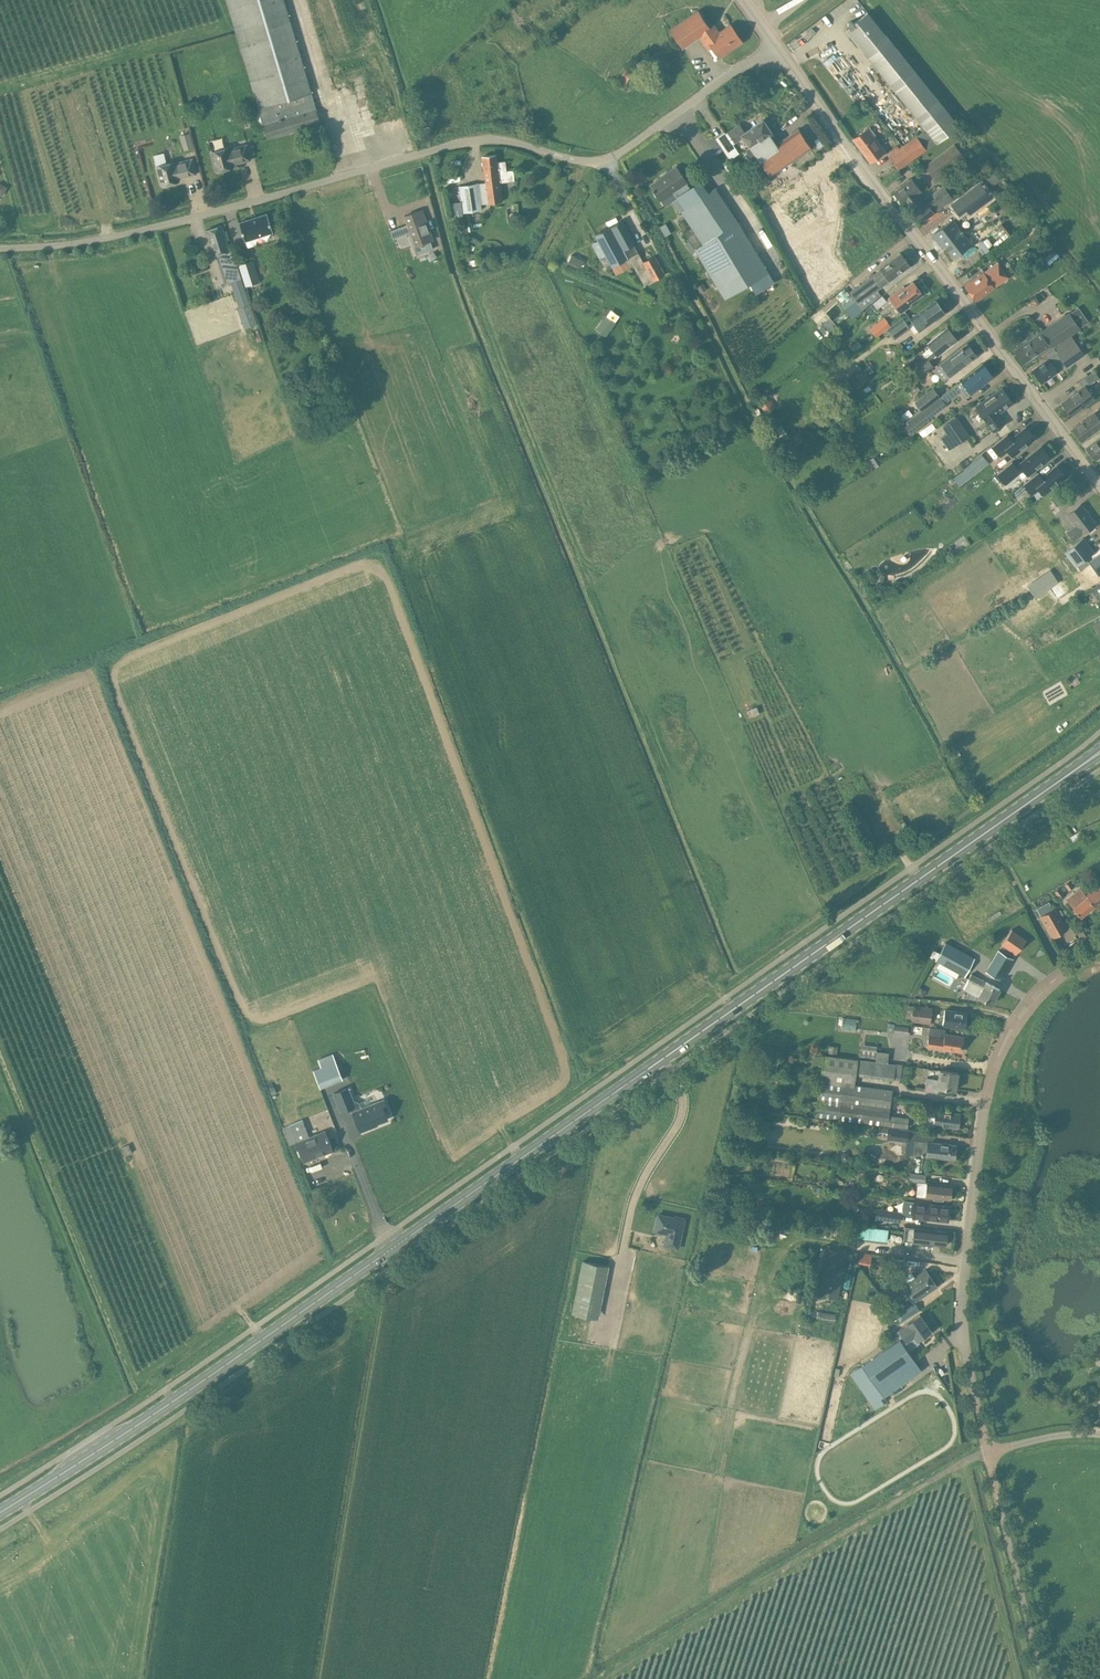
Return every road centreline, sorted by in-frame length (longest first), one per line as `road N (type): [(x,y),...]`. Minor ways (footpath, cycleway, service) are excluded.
road 1 (primary): [(0,1510),(79,1464),(1099,753)]
road 2 (unclassified): [(0,248),(133,232),(468,141),(607,159),(772,47)]
road 3 (unclassified): [(988,1452),(966,1353),(962,1288),(987,1095),(1001,1050),(1027,1006),(1099,946)]
road 4 (unclassified): [(1099,484),(772,47)]
road 5 (unclassified): [(1049,1678),(988,1452)]

